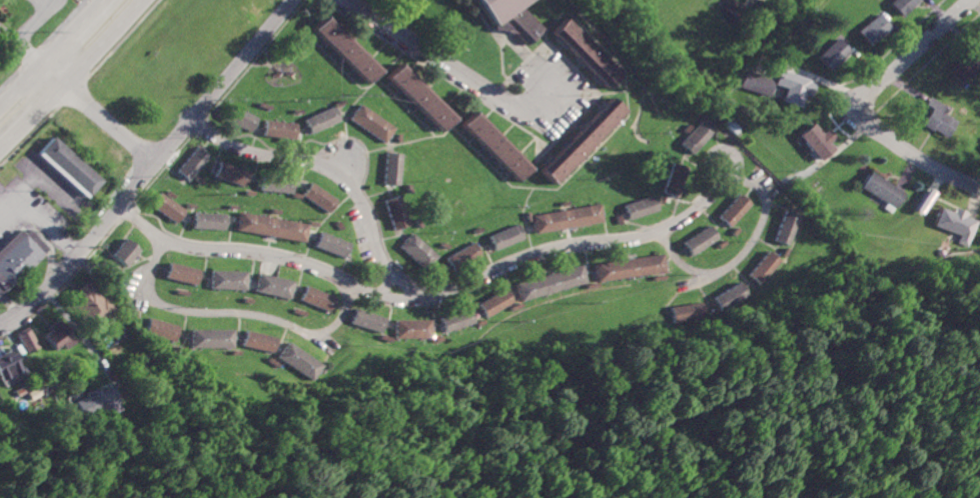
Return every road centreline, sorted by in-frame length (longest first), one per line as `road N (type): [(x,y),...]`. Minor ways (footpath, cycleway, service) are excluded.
road 1 (residential): [(162,238),(287,258),(353,286),(427,297),(539,257),(663,232),(726,181)]
road 2 (residential): [(0,324),(36,302),(290,0)]
road 3 (residential): [(417,298),(385,266),(343,179),(319,164),(250,153),(189,120)]
road 4 (residential): [(979,185),(903,150),(858,107),(968,0)]
road 5 (residential): [(353,286),(337,322),(319,334),(242,313),(174,307),(157,293),(162,238)]
road 6 (residential): [(726,181),(751,183),(765,205),(732,263),(713,273),(689,269),(660,232)]
road 7 (trunk): [(0,147),(139,0)]
road 8 (residential): [(344,0),(502,101)]
road 9 (residential): [(154,160),(40,65)]
road 10 (trunk): [(100,0),(0,106)]

